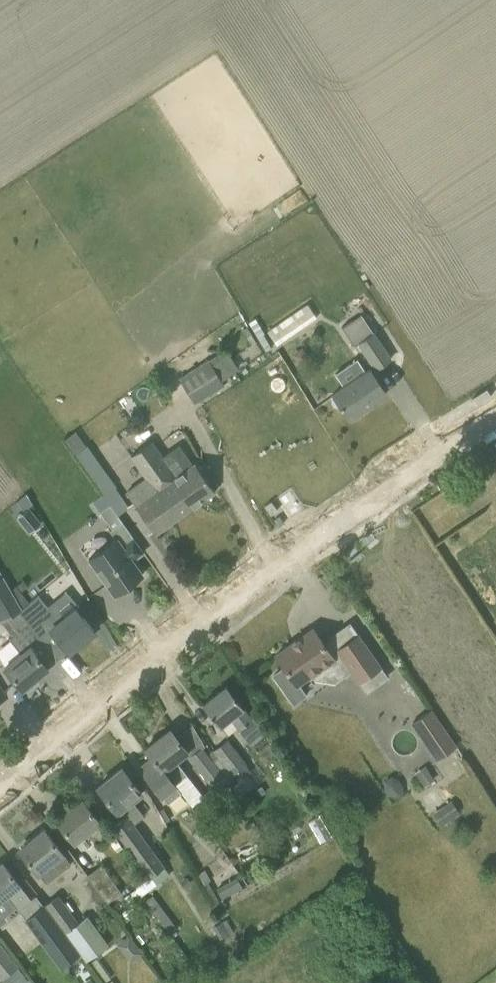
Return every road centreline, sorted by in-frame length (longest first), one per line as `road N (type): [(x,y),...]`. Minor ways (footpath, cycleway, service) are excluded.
road 1 (tertiary): [(0,786),(259,583),(495,420)]

